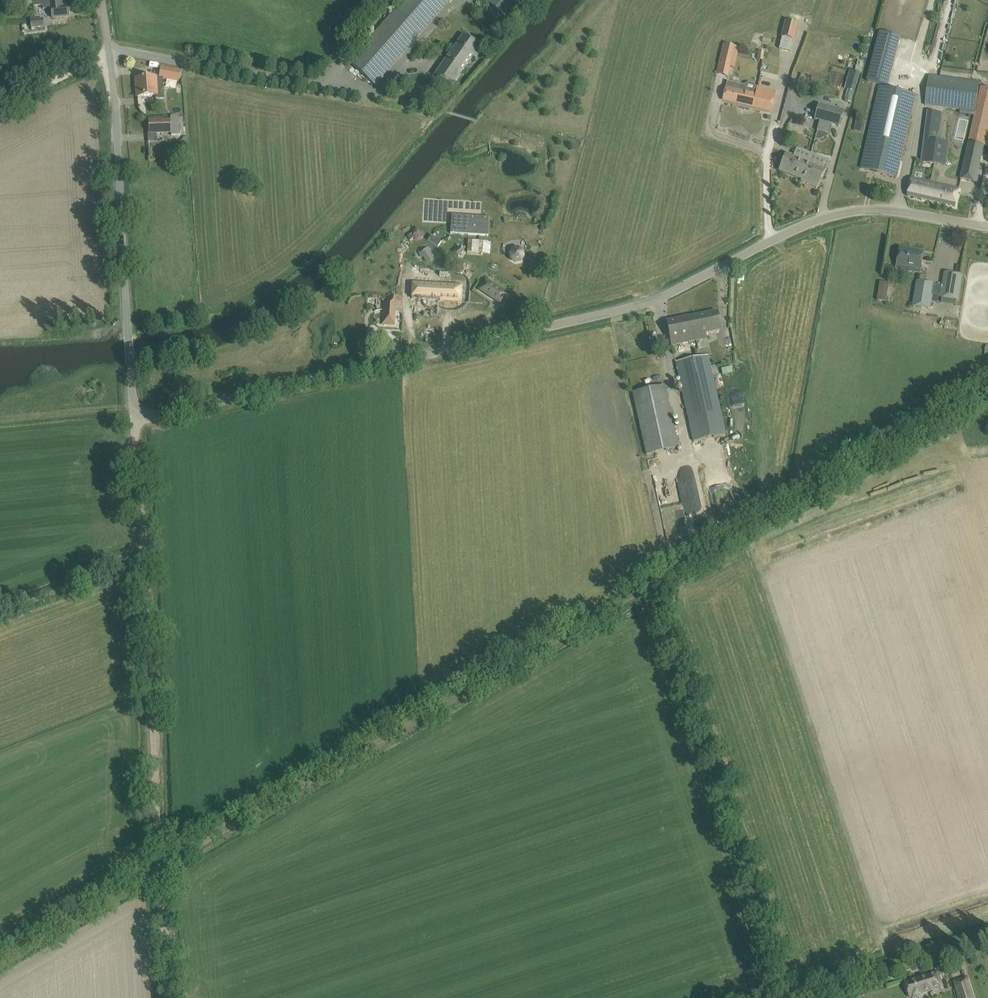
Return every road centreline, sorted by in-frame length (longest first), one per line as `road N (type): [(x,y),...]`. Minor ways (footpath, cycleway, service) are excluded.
road 1 (track): [(158,847),(987,390)]
road 2 (unclassified): [(136,419),(646,303),(829,216),(902,212),(987,227)]
road 3 (unclassified): [(136,419),(102,0)]
road 4 (track): [(0,108),(110,50),(367,92)]
road 5 (track): [(158,847),(138,562)]
road 6 (unclassified): [(798,997),(987,935)]
road 7 (track): [(0,938),(158,847)]
road 8 (track): [(168,997),(158,847)]
road 9 (track): [(0,613),(138,562)]
road 10 (track): [(138,562),(136,419)]

